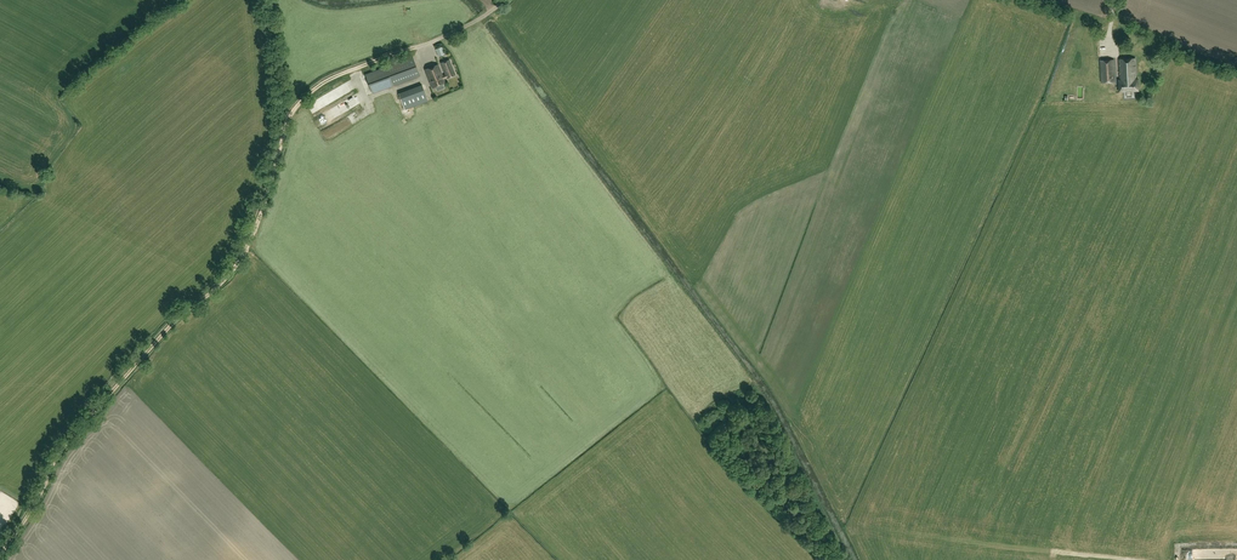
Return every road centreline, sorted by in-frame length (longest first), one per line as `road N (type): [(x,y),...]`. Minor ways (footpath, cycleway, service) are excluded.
road 1 (track): [(0,558),(40,503),(66,445),(241,261),(292,116),(332,79),(423,46)]

